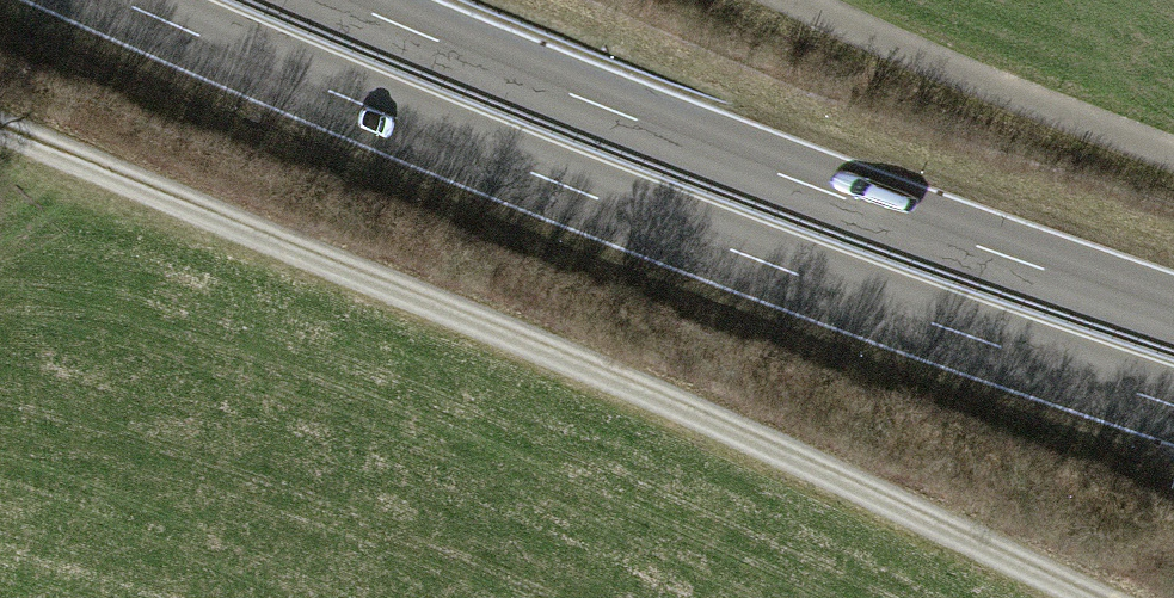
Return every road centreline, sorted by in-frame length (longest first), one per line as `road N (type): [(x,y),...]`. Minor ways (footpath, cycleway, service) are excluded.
road 1 (track): [(0,133),(564,356),(1093,597)]
road 2 (trunk): [(119,0),(535,174),(1173,406)]
road 3 (trunk): [(1173,313),(811,186),(339,0)]
road 4 (track): [(797,0),(1065,116),(1173,153)]

